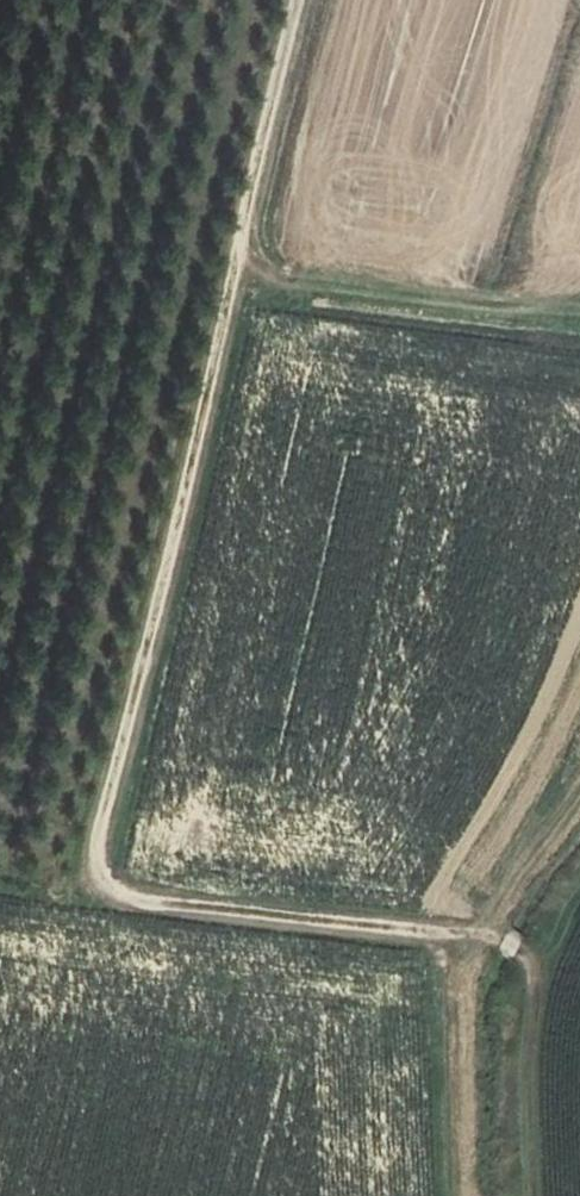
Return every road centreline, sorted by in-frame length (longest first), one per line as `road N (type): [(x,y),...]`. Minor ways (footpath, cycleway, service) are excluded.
road 1 (track): [(537,970),(481,936),(125,897),(105,884),(99,867),(104,810),(299,0)]
road 2 (track): [(238,254),(282,278),(579,312)]
road 3 (track): [(457,1195),(446,933)]
road 4 (track): [(532,1195),(537,970)]

